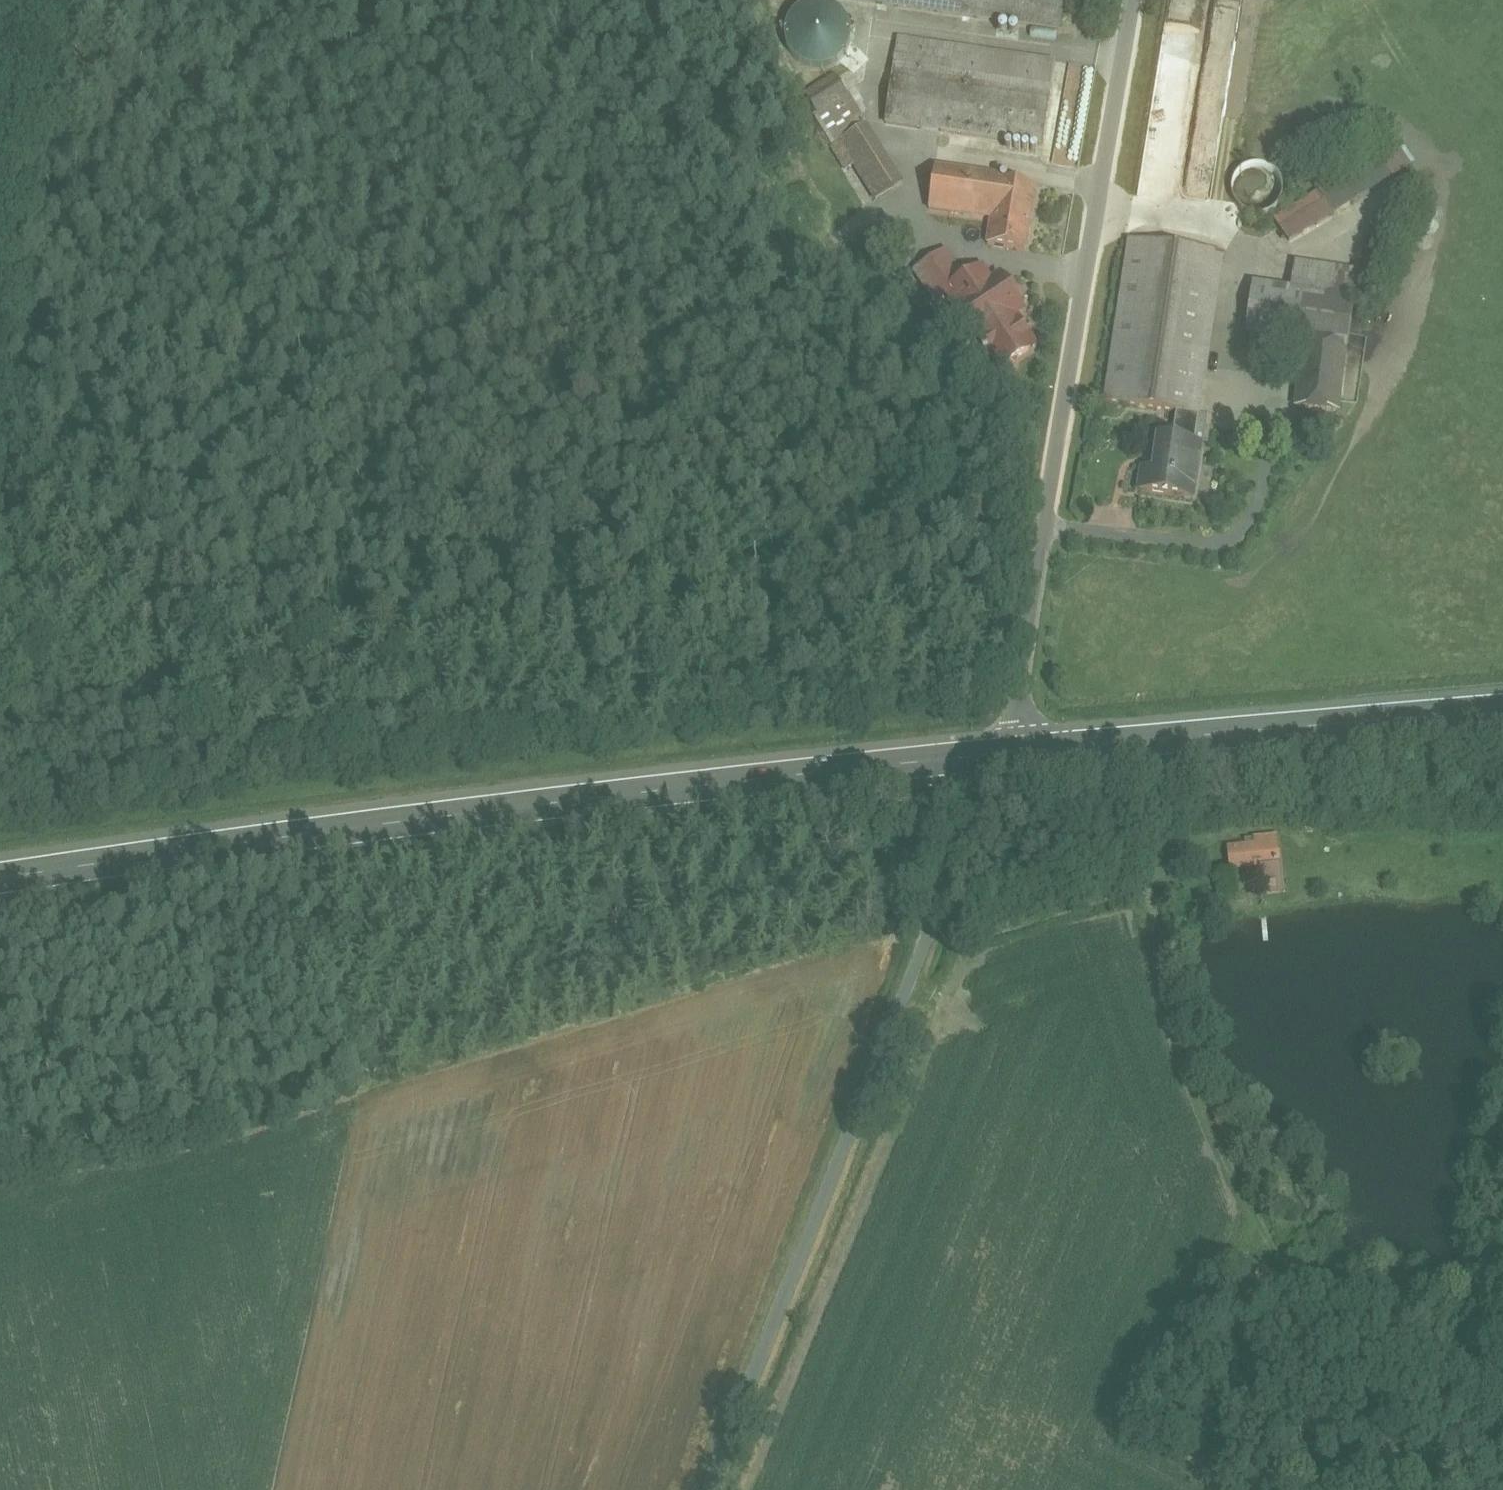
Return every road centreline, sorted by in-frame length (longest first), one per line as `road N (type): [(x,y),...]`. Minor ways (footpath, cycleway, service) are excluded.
road 1 (secondary): [(0,877),(546,802),(1006,753)]
road 2 (unclassified): [(713,1489),(1006,753)]
road 3 (unclassified): [(1006,753),(1131,0)]
road 4 (secondary): [(1006,753),(1502,712)]
road 5 (track): [(0,205),(24,0)]

